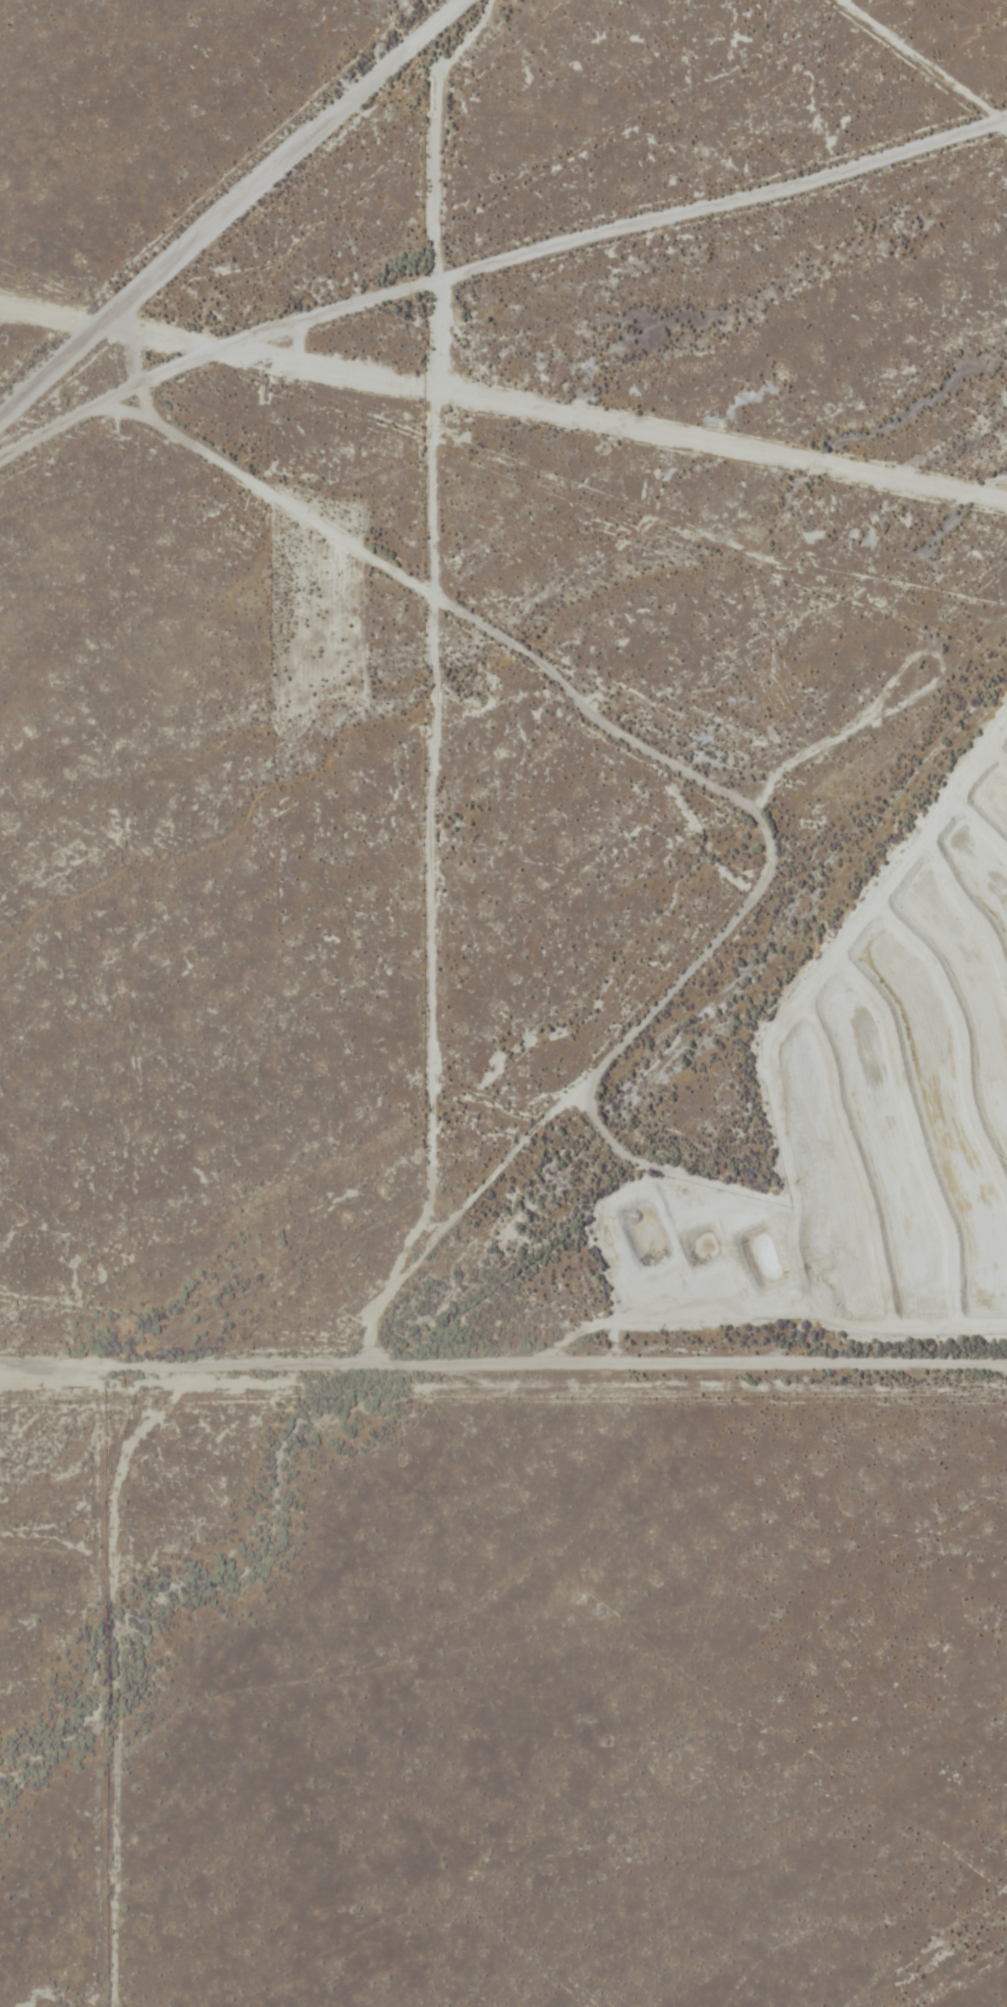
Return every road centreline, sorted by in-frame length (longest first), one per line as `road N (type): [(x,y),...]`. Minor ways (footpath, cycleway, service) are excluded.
road 1 (residential): [(0,491),(58,455),(432,324),(1006,161)]
road 2 (residential): [(0,1387),(385,1398),(1006,1400)]

